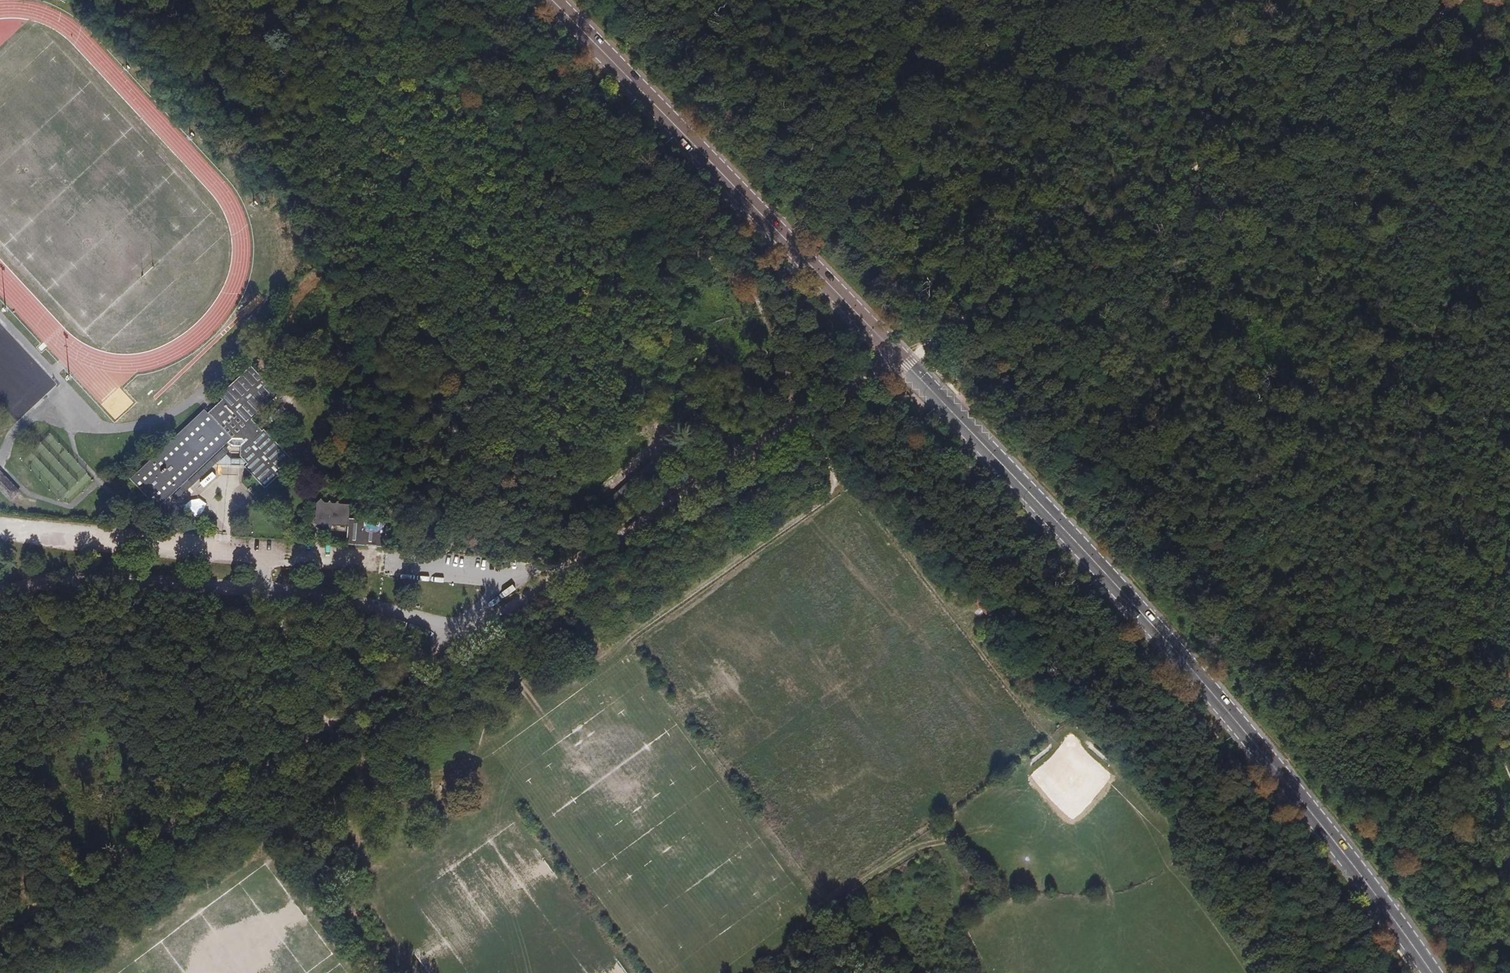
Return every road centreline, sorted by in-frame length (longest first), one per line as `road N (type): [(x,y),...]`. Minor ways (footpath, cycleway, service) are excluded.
road 1 (secondary): [(906,365),(1160,633),(1432,972)]
road 2 (track): [(1458,0),(950,327),(906,365)]
road 3 (unclassified): [(906,365),(879,367),(436,653)]
road 4 (track): [(436,653),(0,932)]
road 5 (secondary): [(553,0),(906,365)]

